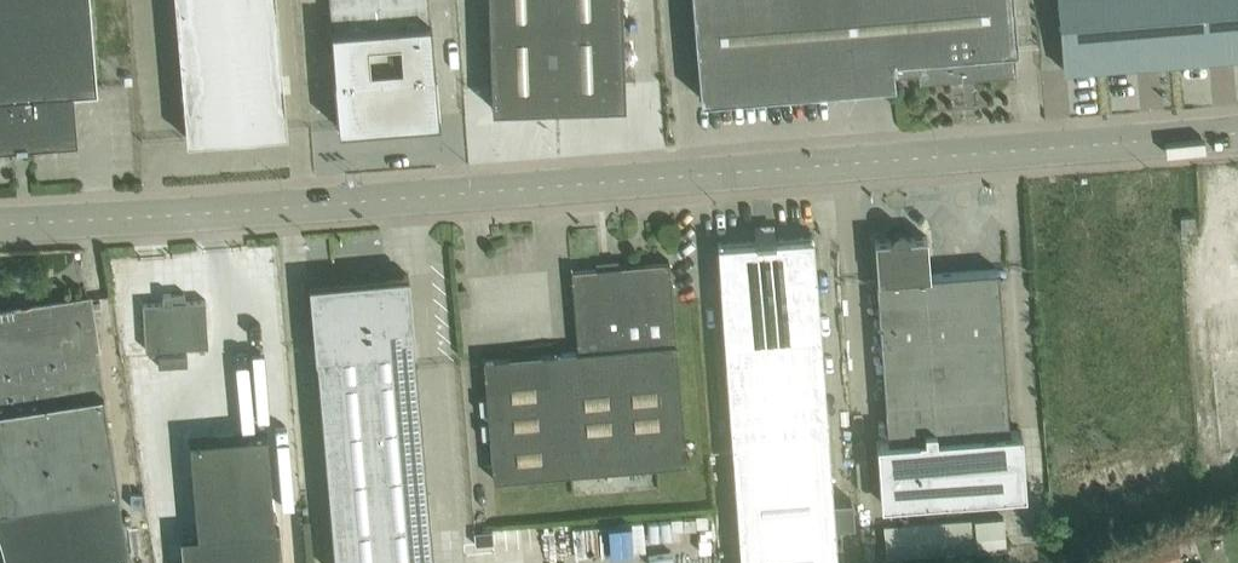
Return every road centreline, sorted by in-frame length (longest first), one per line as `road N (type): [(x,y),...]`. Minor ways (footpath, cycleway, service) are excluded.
road 1 (unclassified): [(0,224),(1237,132)]

